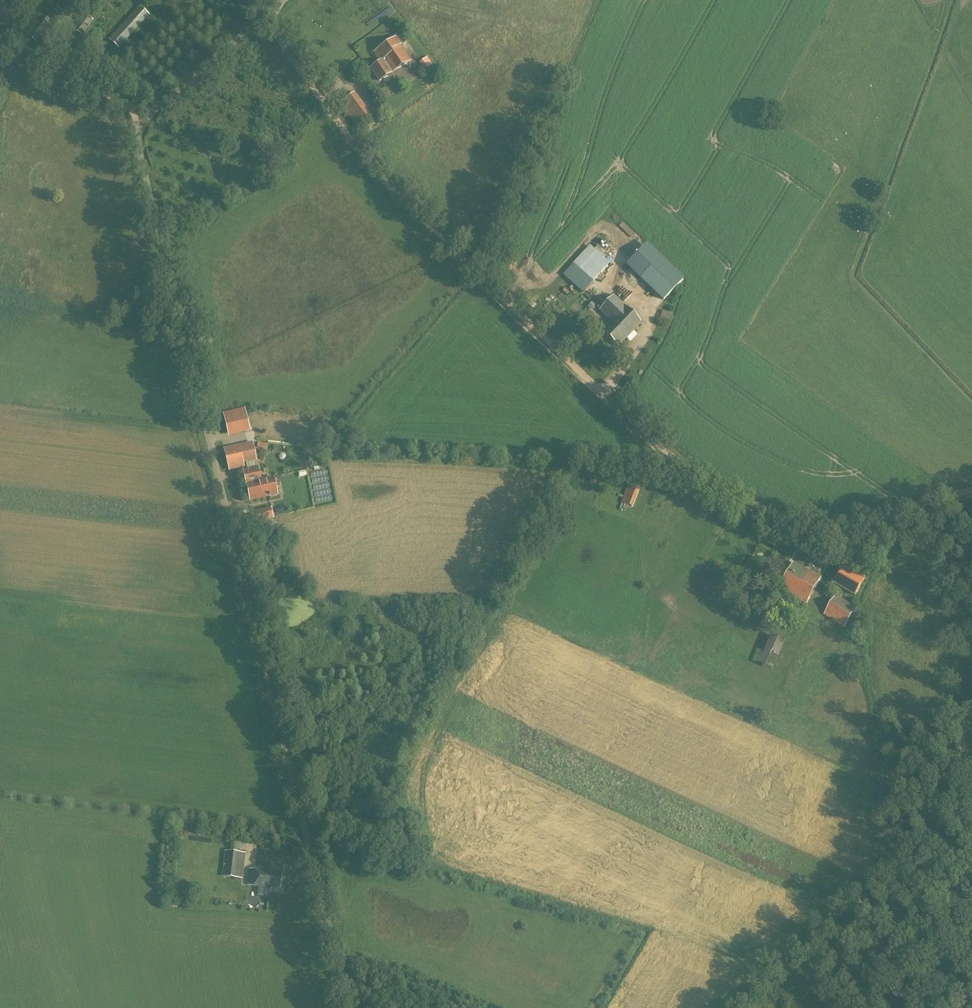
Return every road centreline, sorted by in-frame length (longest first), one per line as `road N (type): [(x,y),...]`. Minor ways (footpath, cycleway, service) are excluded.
road 1 (unclassified): [(350,1007),(138,144),(156,109),(284,0)]
road 2 (track): [(971,491),(862,526),(818,528),(713,485),(677,461),(368,162),(264,18)]
road 3 (track): [(0,71),(31,66),(156,109)]

